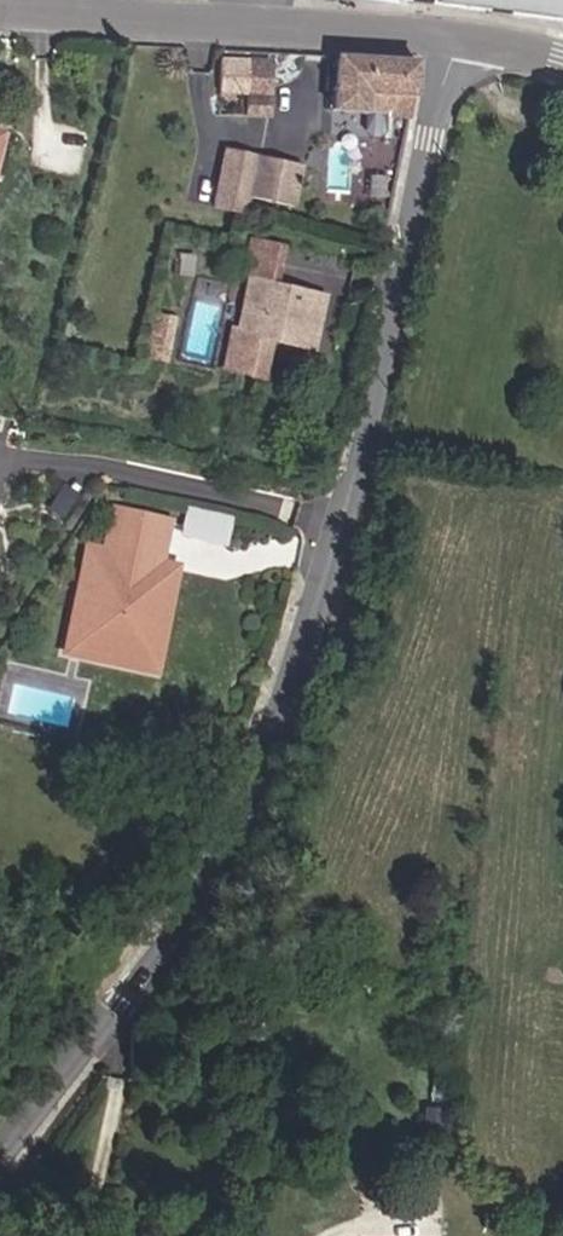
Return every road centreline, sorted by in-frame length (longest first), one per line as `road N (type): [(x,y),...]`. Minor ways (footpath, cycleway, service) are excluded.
road 1 (residential): [(434,139),(364,468),(264,765),(261,794),(174,947),(0,1163)]
road 2 (tertiary): [(0,8),(457,40)]

